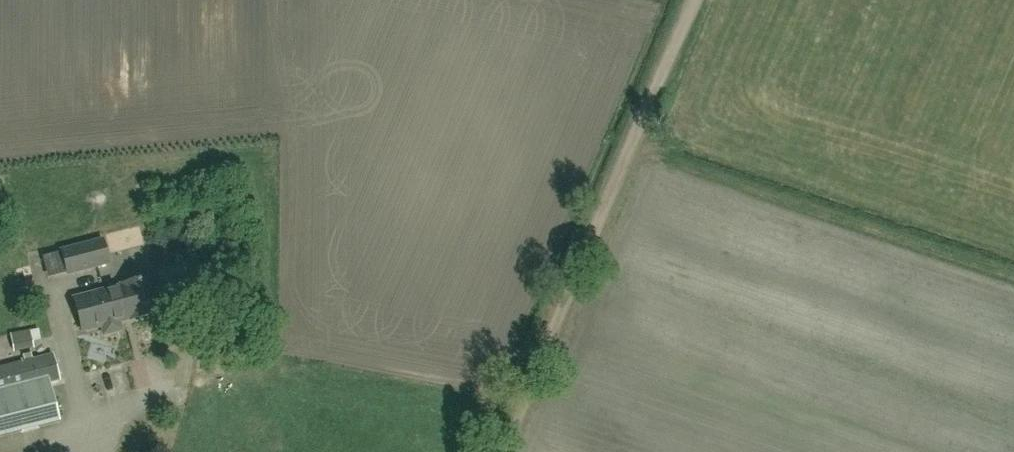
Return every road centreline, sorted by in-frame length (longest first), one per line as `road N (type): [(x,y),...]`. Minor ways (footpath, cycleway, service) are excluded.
road 1 (track): [(499,451),(694,0)]
road 2 (track): [(1013,277),(631,145)]

